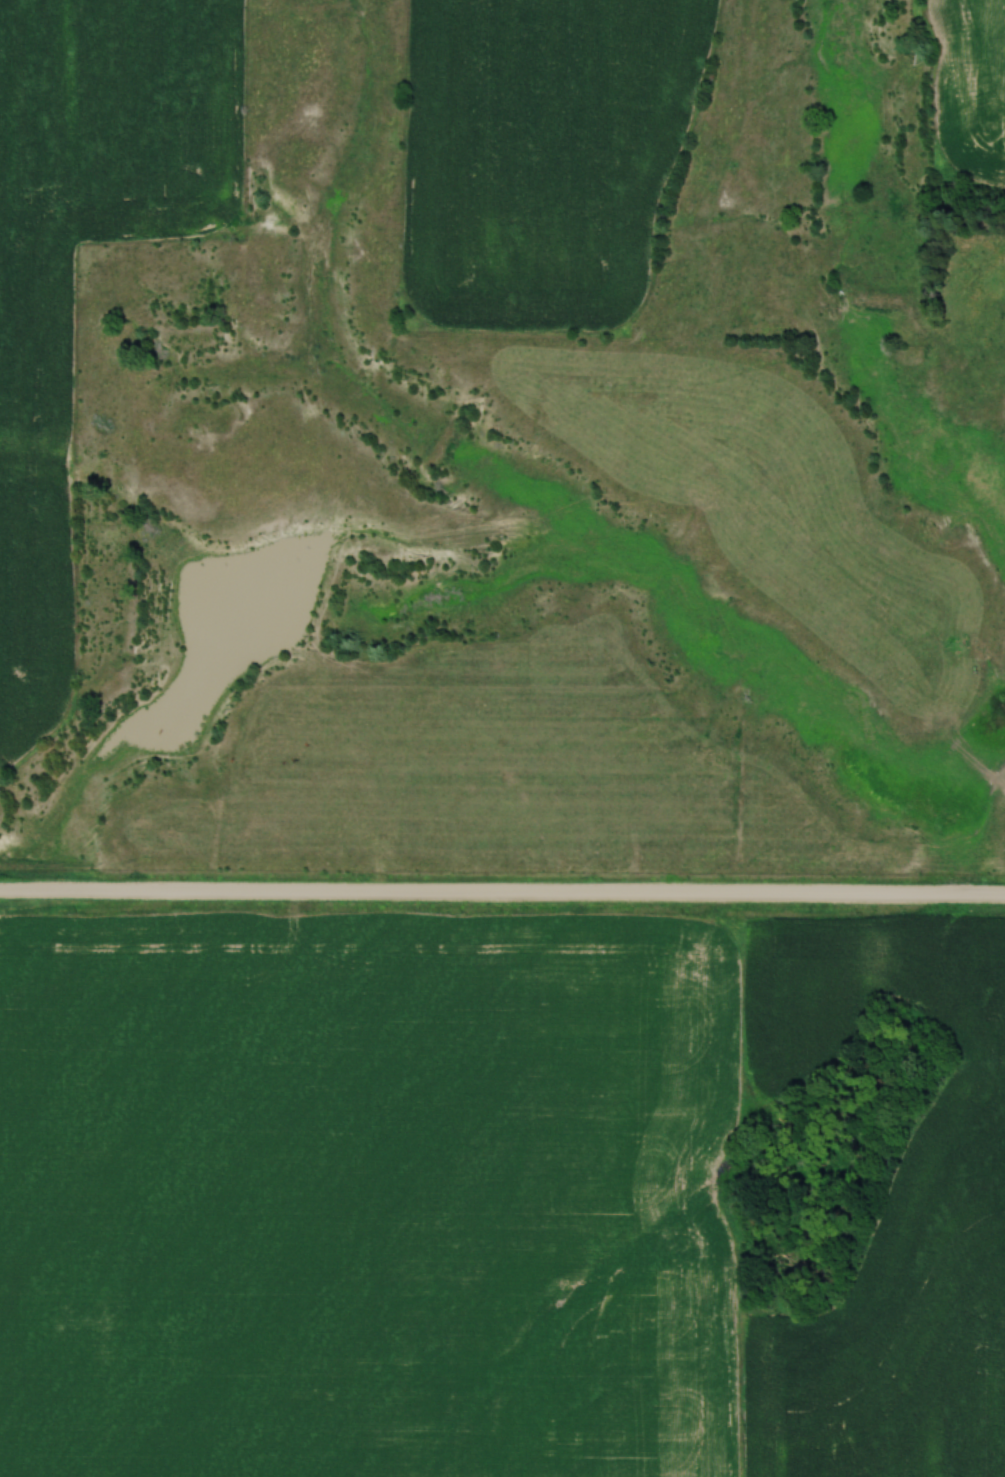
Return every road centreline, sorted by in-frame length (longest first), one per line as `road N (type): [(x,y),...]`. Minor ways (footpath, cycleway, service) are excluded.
road 1 (residential): [(0,894),(1004,897)]

